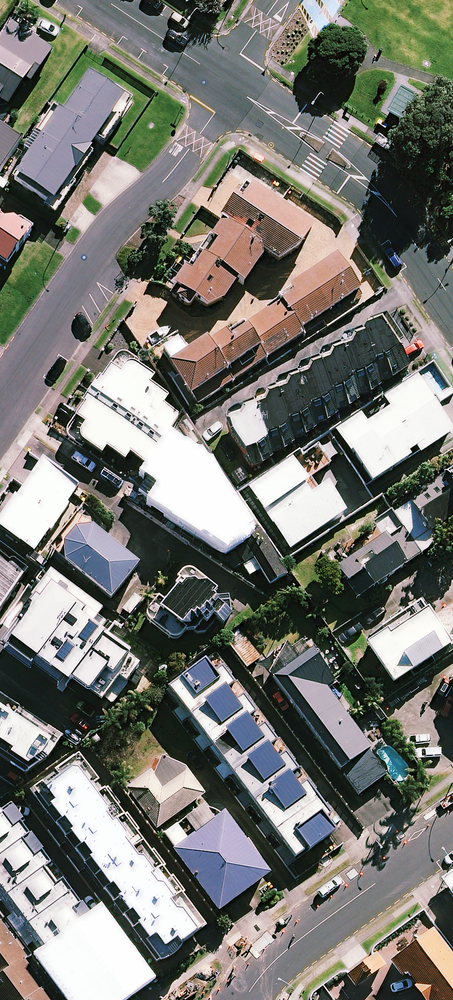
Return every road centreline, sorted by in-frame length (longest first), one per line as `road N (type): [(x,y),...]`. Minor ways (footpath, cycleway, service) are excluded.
road 1 (residential): [(0,400),(98,250),(197,140),(226,81)]
road 2 (secondary): [(226,81),(362,179),(452,301)]
road 3 (residential): [(246,999),(278,956),(452,824)]
road 4 (secondary): [(107,0),(226,81)]

